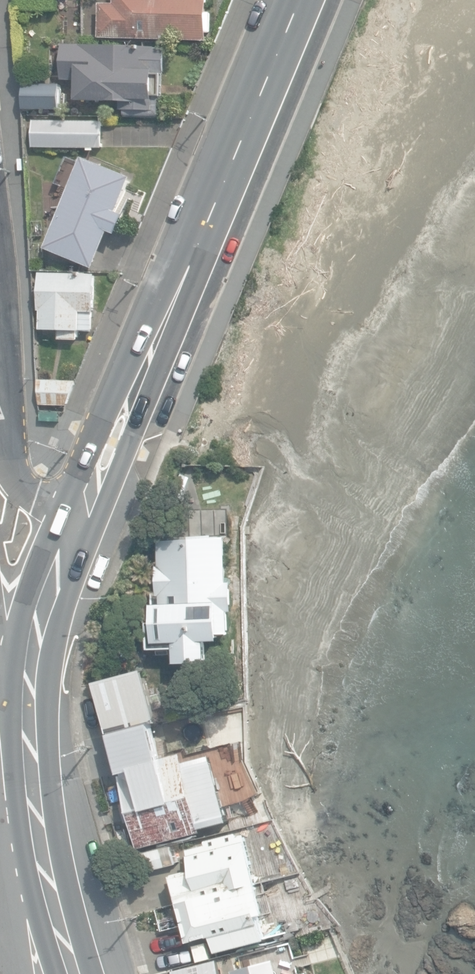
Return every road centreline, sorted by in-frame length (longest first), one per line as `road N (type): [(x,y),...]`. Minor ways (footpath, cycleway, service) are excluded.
road 1 (secondary): [(300,0),(37,615)]
road 2 (secondary): [(37,615),(28,715),(42,868)]
road 3 (residential): [(42,868),(14,888),(8,918),(16,973)]

